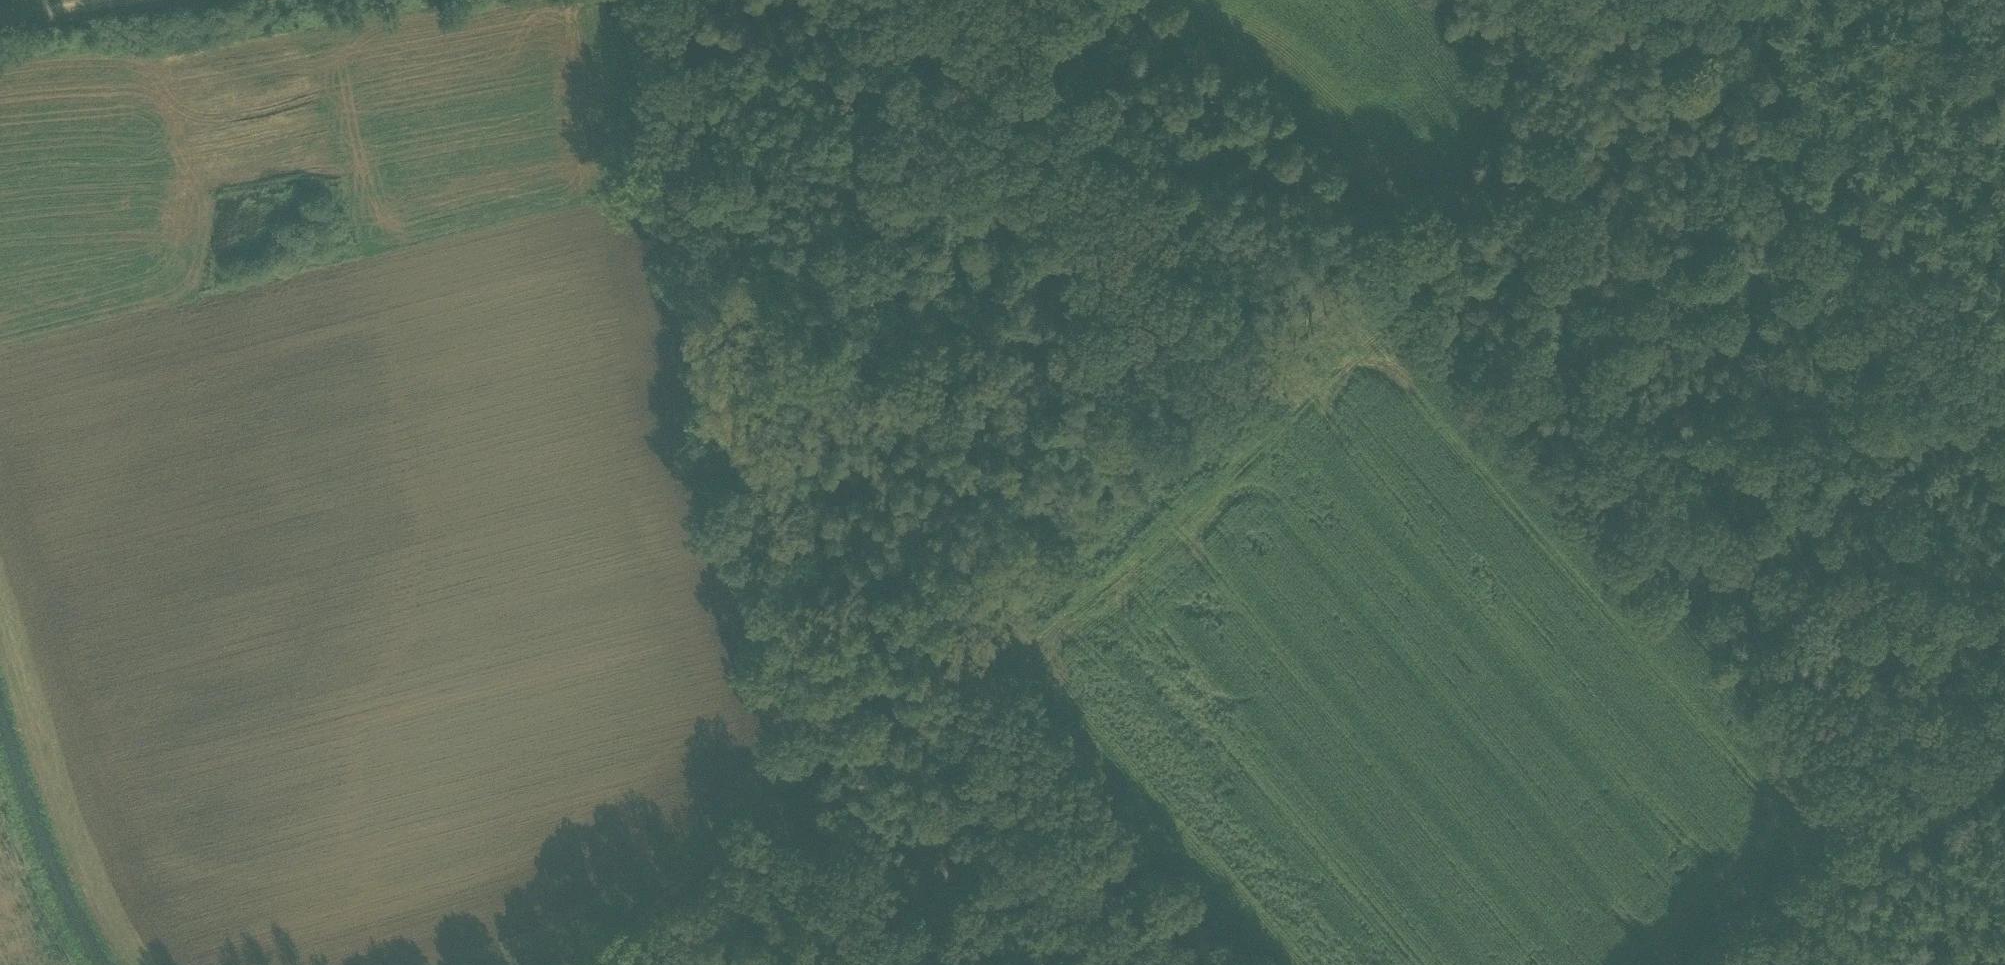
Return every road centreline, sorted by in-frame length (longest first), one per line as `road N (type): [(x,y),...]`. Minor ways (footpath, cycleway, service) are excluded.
road 1 (track): [(633,0),(742,460),(835,749),(1025,964)]
road 2 (track): [(1743,964),(2004,731)]
road 3 (track): [(126,0),(0,17)]

